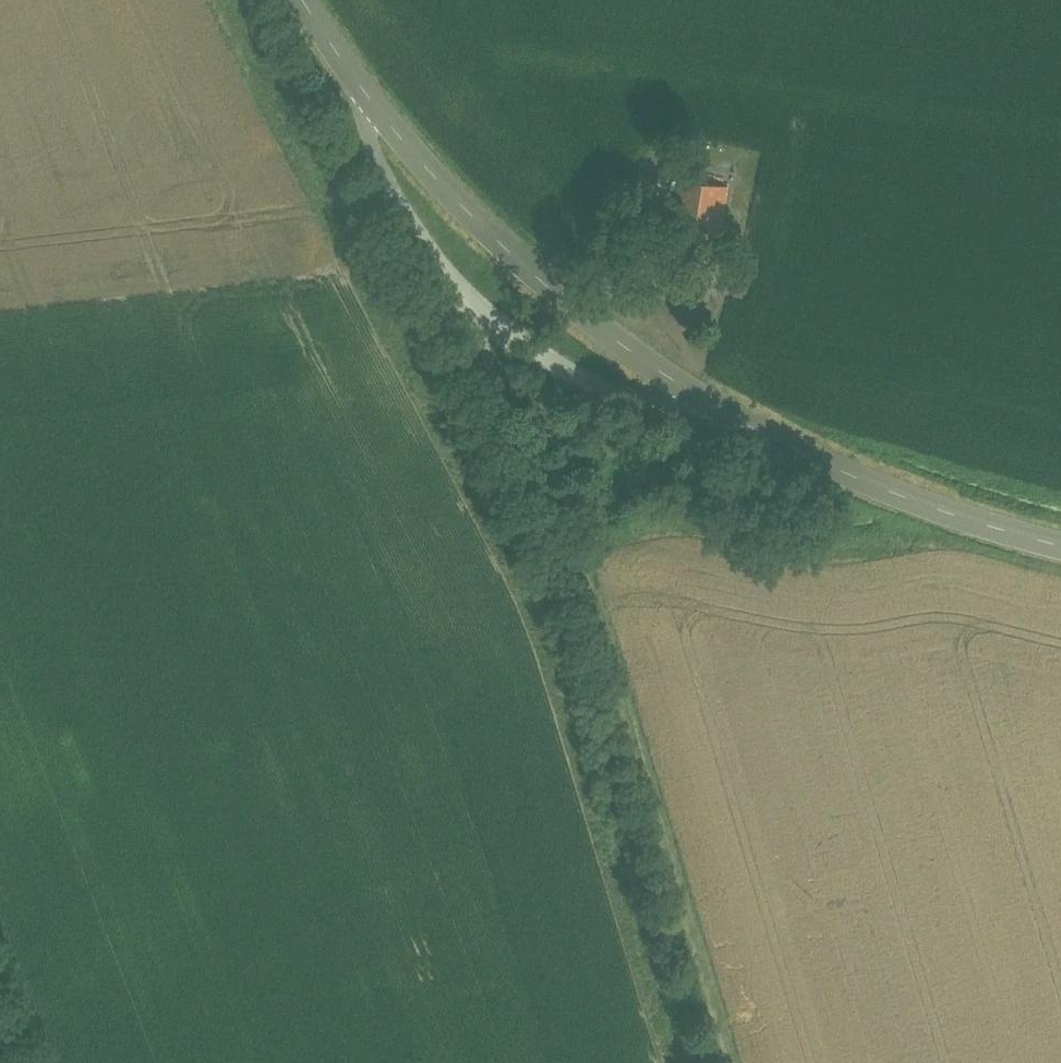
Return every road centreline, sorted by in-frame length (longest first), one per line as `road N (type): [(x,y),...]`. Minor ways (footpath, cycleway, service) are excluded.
road 1 (tertiary): [(1060,544),(916,502),(811,455),(716,405),(558,297),(424,163),(307,0)]
road 2 (track): [(460,278),(493,378),(578,560),(733,1062)]

